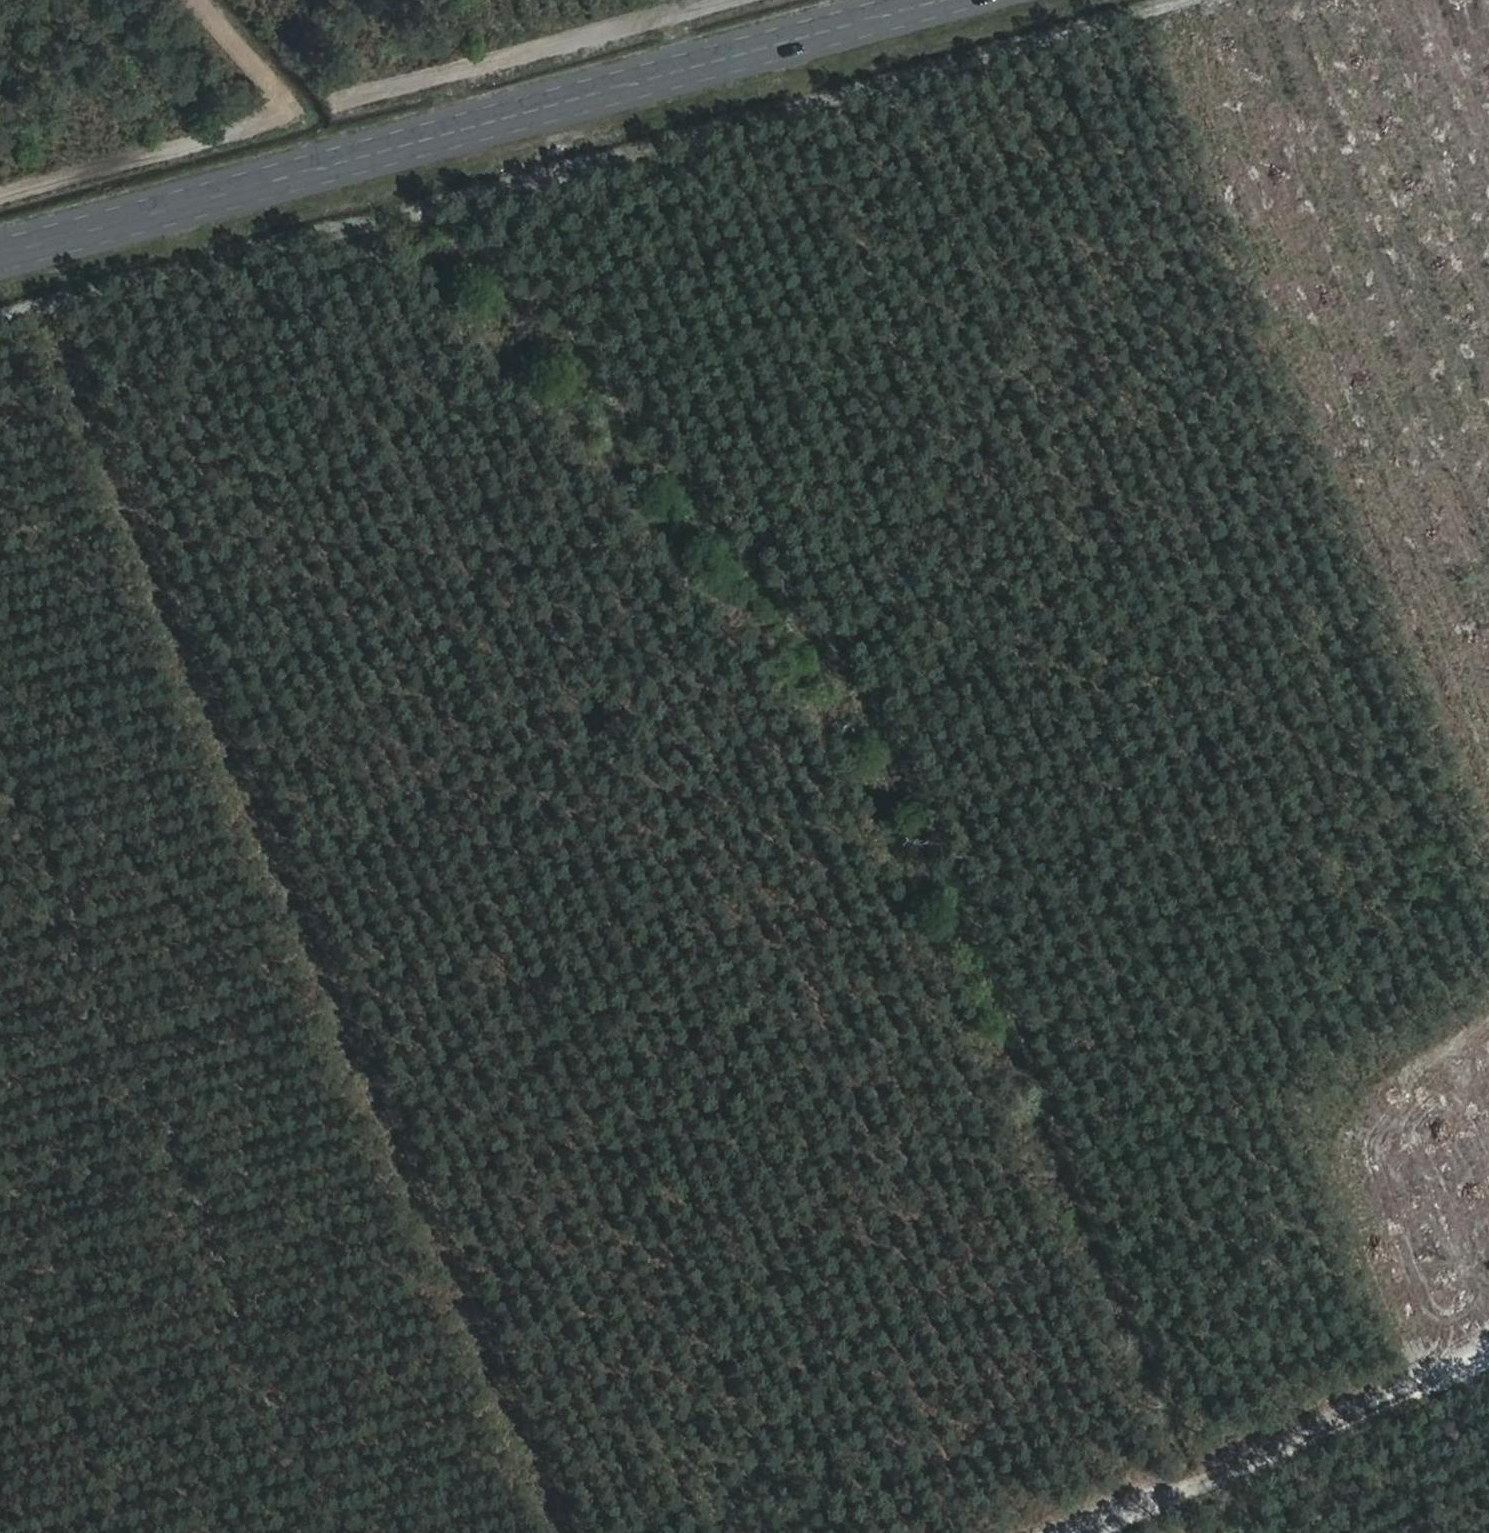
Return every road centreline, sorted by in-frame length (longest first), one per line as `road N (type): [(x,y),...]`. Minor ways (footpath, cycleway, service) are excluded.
road 1 (secondary): [(944,0),(0,255)]
road 2 (track): [(1083,1532),(1488,1355)]
road 3 (track): [(334,228),(0,319)]
road 4 (track): [(181,0),(330,166)]

